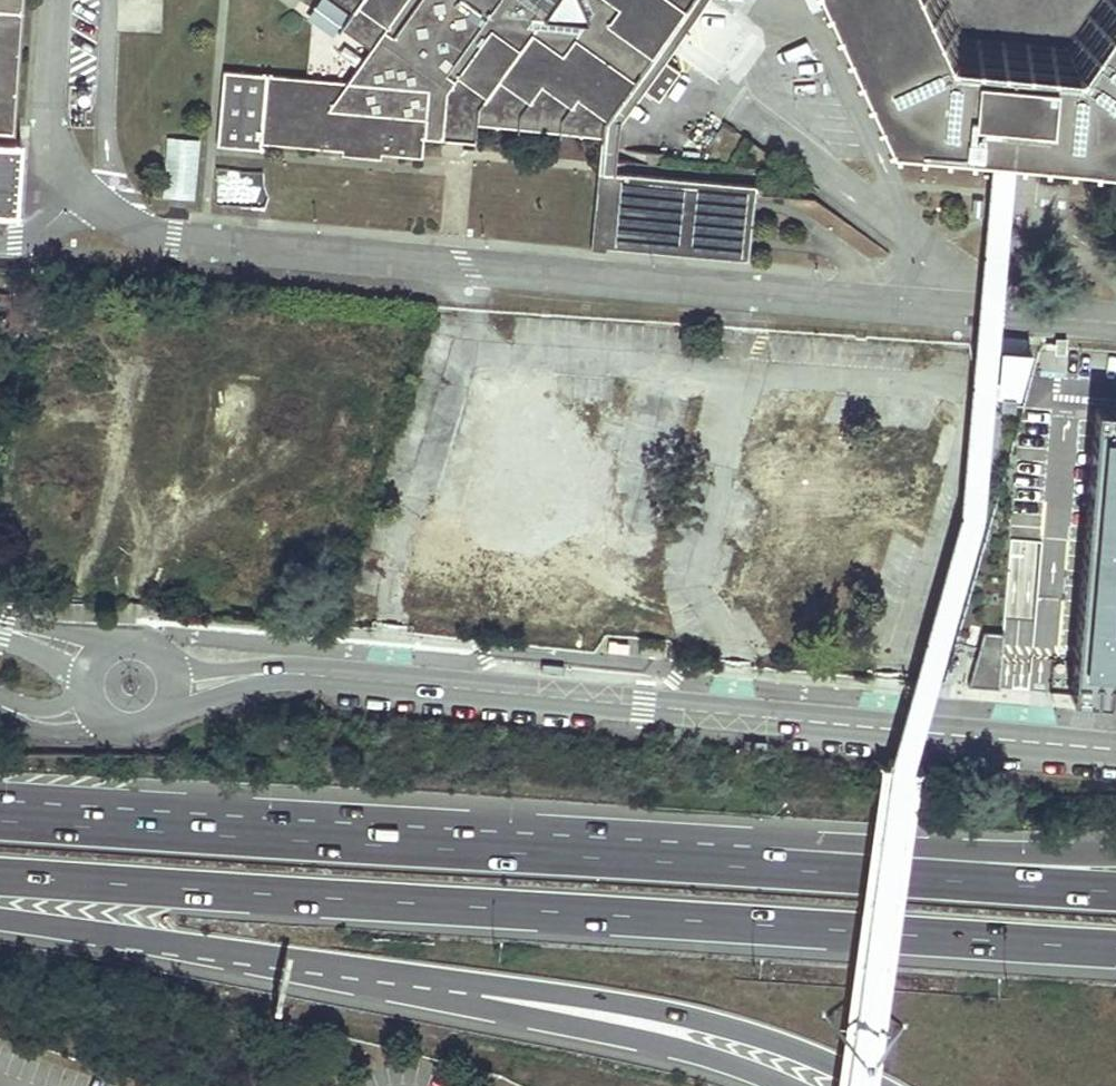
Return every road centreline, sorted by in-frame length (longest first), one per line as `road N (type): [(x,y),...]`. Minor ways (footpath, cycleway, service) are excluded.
road 1 (motorway): [(0,875),(1115,948)]
road 2 (unclassified): [(1115,748),(297,674),(171,691)]
road 3 (motorway): [(635,850),(0,813)]
road 4 (motorway): [(350,968),(663,1012),(777,1043),(878,1085)]
road 5 (motorway): [(1115,890),(635,850)]
road 6 (motorway): [(1115,854),(635,850)]
road 7 (motorway): [(350,968),(675,1048),(783,1085)]
road 8 (motorway): [(0,921),(350,968)]
road 9 (unclassified): [(171,691),(159,657),(121,647),(93,676),(98,704)]

